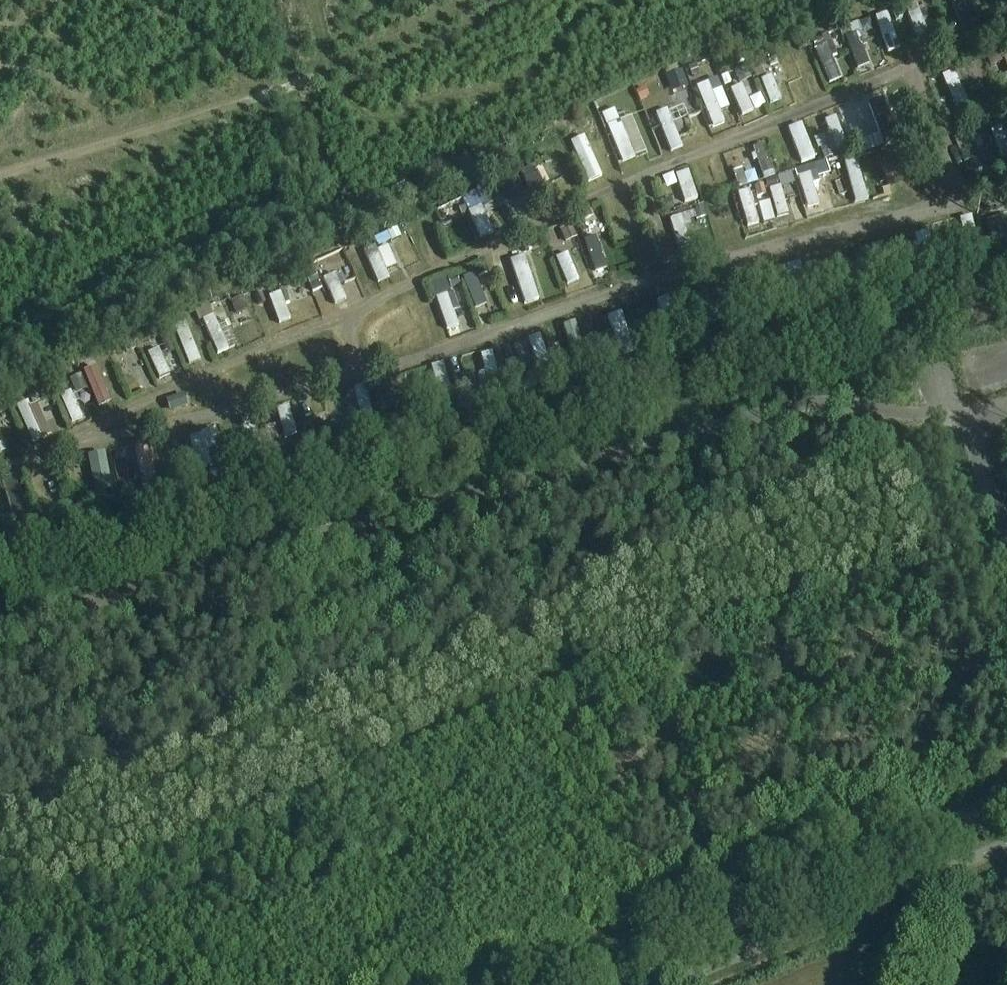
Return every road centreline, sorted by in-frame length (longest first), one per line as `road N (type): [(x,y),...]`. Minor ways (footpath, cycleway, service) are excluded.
road 1 (track): [(0,627),(812,401),(972,415),(981,467),(1006,524)]
road 2 (track): [(618,771),(746,660),(793,604),(758,528),(739,515),(670,510),(592,559),(467,564),(385,583)]
road 3 (track): [(0,824),(493,642),(521,649),(551,673),(618,771)]
road 4 (track): [(0,675),(70,699),(138,772),(197,805),(334,855),(388,860),(407,850),(460,793),(561,797),(618,771)]
road 5 (track): [(461,0),(269,93),(0,173)]
road 6 (tertiary): [(589,984),(1006,810)]
road 7 (track): [(385,583),(70,699),(0,753)]
road 8 (track): [(286,842),(261,844),(210,894),(141,920),(121,944),(106,984)]
road 9 (track): [(1006,289),(797,345)]
road 10 (track): [(493,642),(462,611),(385,583)]

